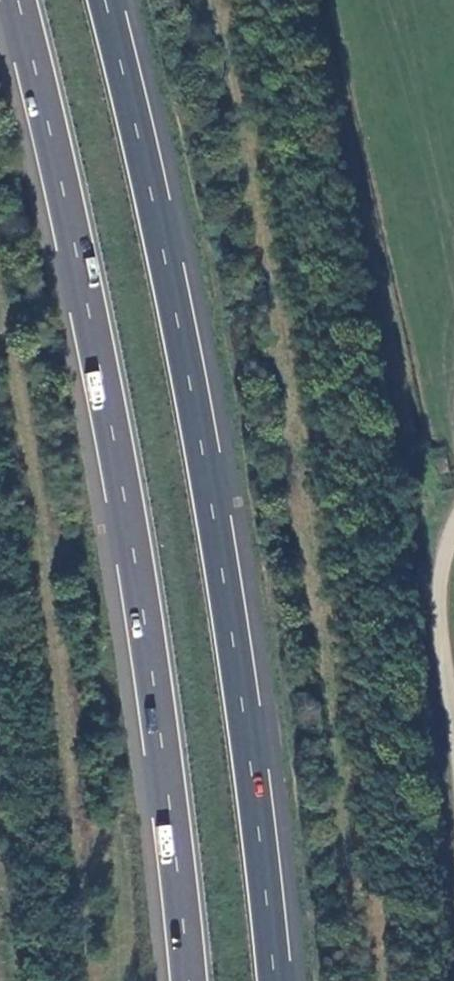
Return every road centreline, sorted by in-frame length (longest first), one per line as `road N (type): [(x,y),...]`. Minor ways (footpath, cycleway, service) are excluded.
road 1 (trunk): [(20,0),(99,347),(143,590),(192,980)]
road 2 (trunk): [(277,980),(227,578),(108,0)]
road 3 (unclassified): [(453,531),(437,585),(453,738)]

